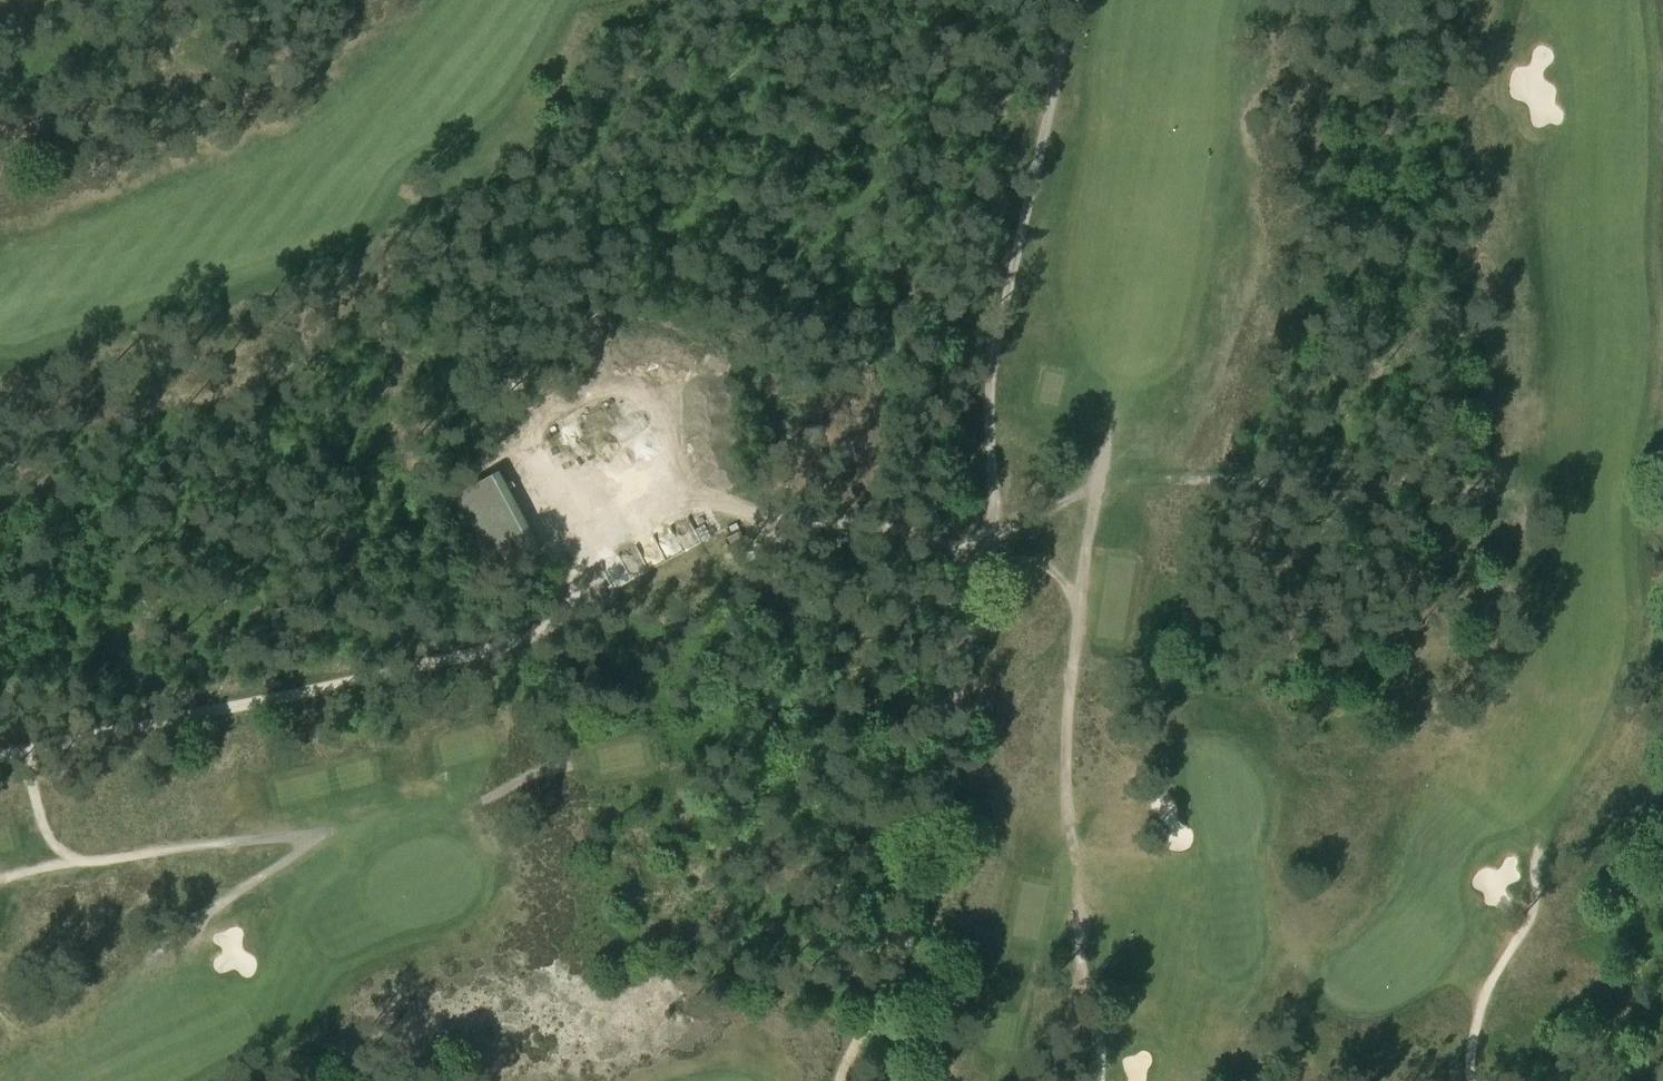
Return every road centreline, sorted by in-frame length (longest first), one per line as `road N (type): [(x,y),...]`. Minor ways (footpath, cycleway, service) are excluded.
road 1 (track): [(0,758),(491,649),(570,612),(589,567),(633,535),(848,522),(970,550)]
road 2 (track): [(970,550),(983,547),(989,531),(990,415),(1009,336),(1030,156),(1069,0)]

